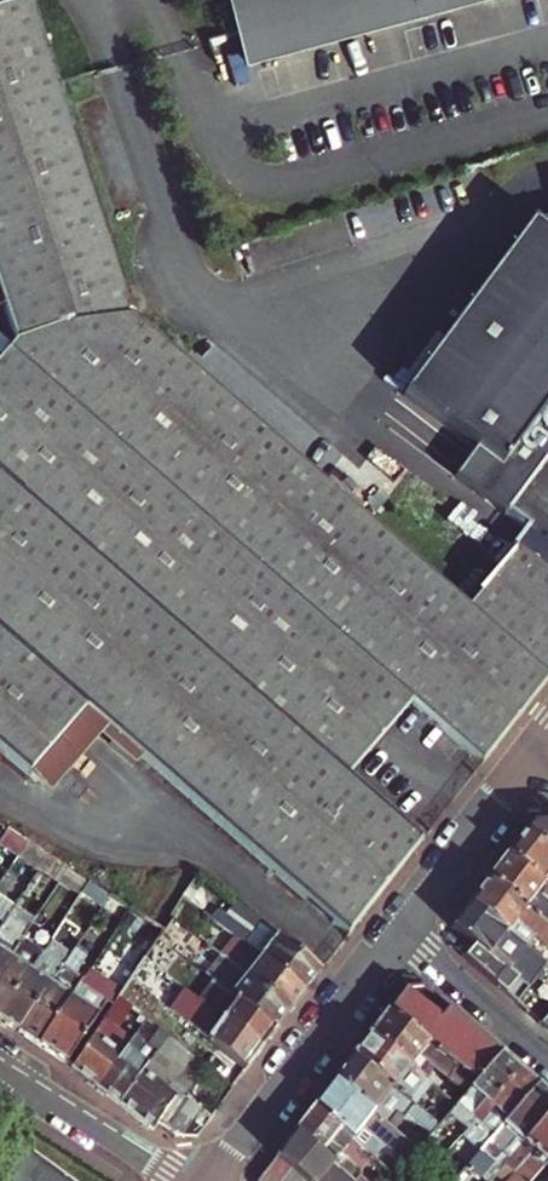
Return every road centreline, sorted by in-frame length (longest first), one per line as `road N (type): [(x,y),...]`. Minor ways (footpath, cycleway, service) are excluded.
road 1 (residential): [(399,940),(213,1180)]
road 2 (residential): [(534,757),(399,940)]
road 3 (residential): [(0,1069),(176,1180)]
road 4 (residential): [(399,940),(547,1067)]

